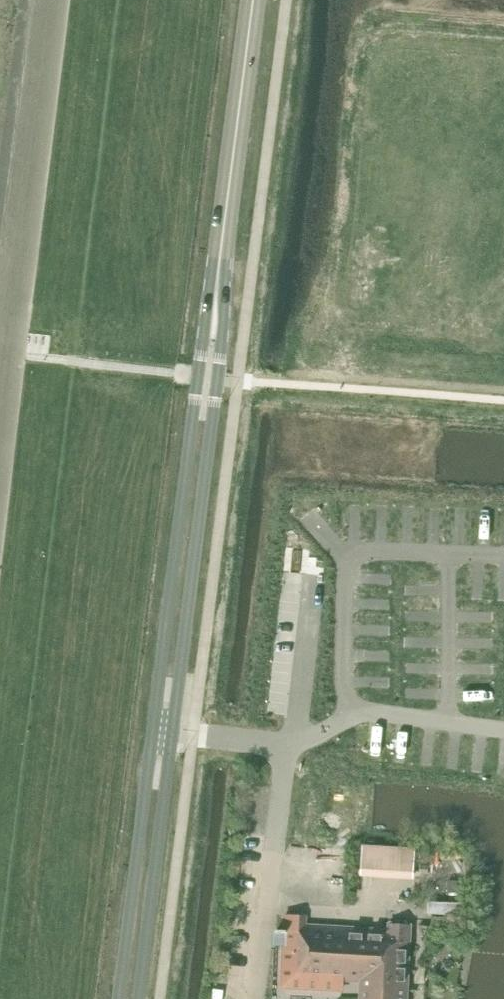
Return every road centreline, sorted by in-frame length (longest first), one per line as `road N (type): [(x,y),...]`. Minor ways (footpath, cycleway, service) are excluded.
road 1 (secondary): [(221,259),(203,338),(119,998)]
road 2 (secondary): [(138,998),(222,342),(221,259)]
road 3 (secondary): [(221,259),(254,0)]

